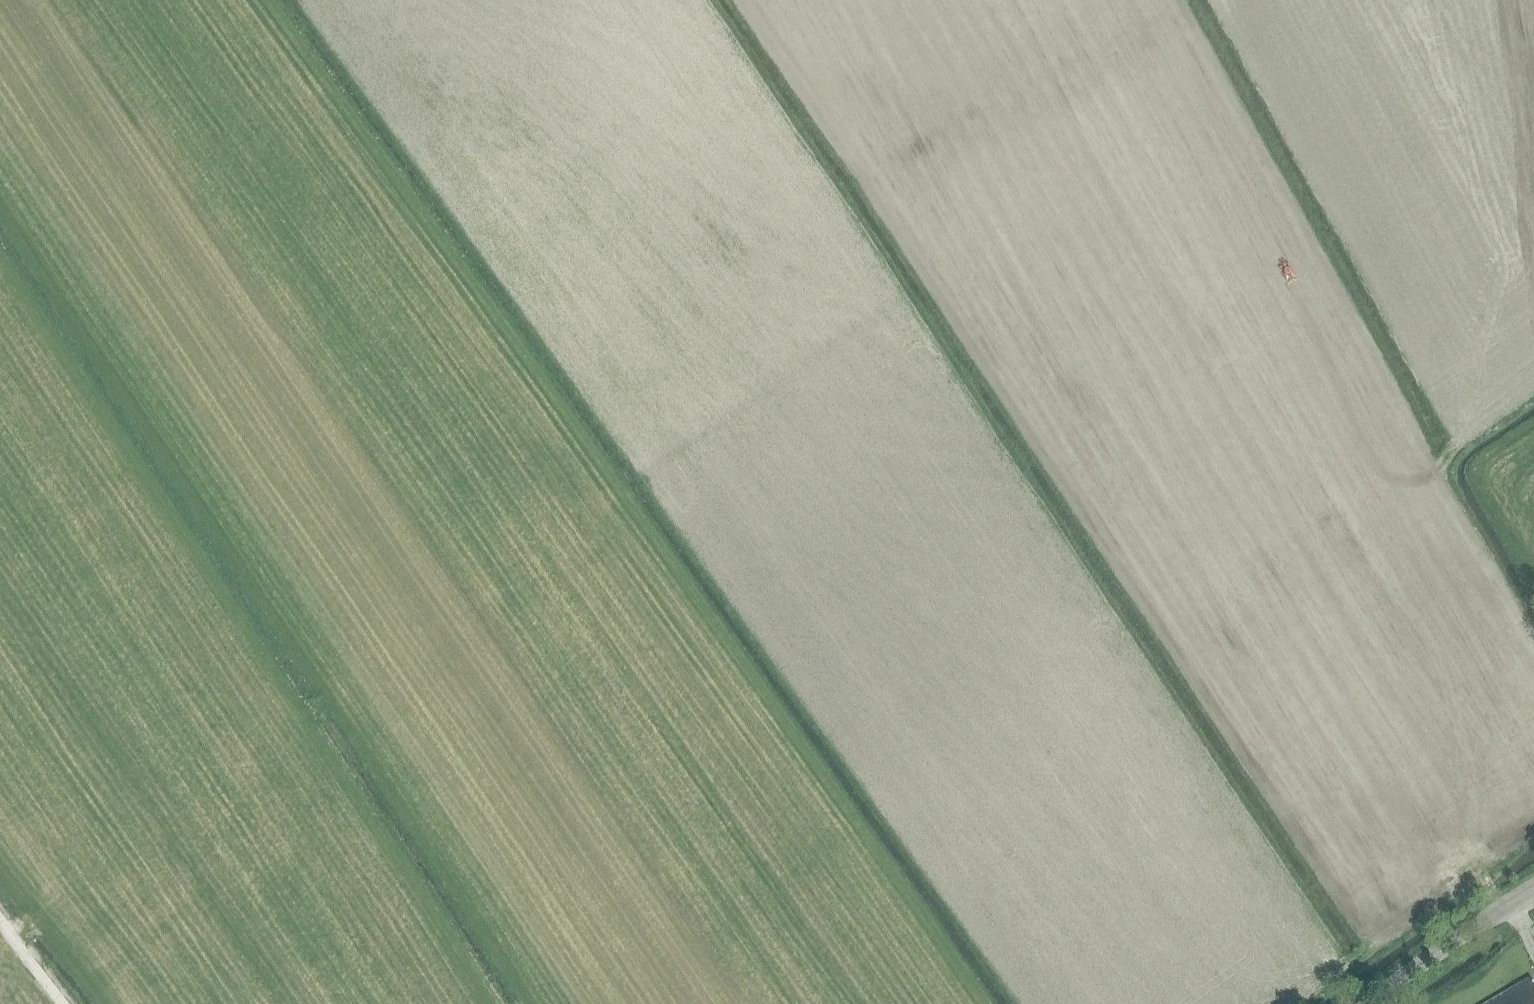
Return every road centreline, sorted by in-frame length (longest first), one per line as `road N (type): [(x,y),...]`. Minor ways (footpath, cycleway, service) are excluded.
road 1 (unclassified): [(1359,1003),(1533,887)]

